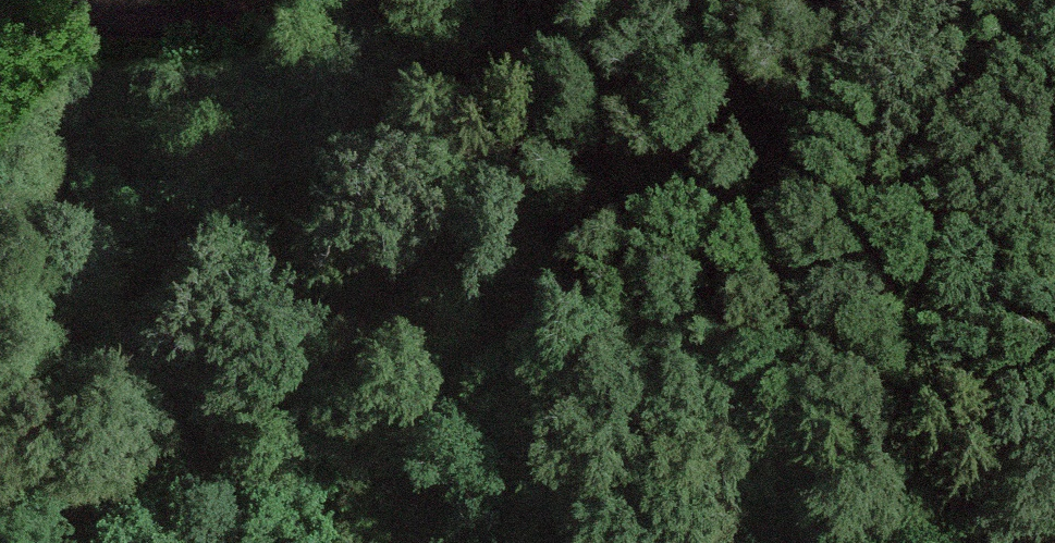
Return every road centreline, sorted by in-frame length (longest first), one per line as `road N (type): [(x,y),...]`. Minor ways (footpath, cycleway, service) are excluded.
road 1 (track): [(0,37),(1012,26)]
road 2 (track): [(22,542),(236,458),(357,455),(813,542)]

